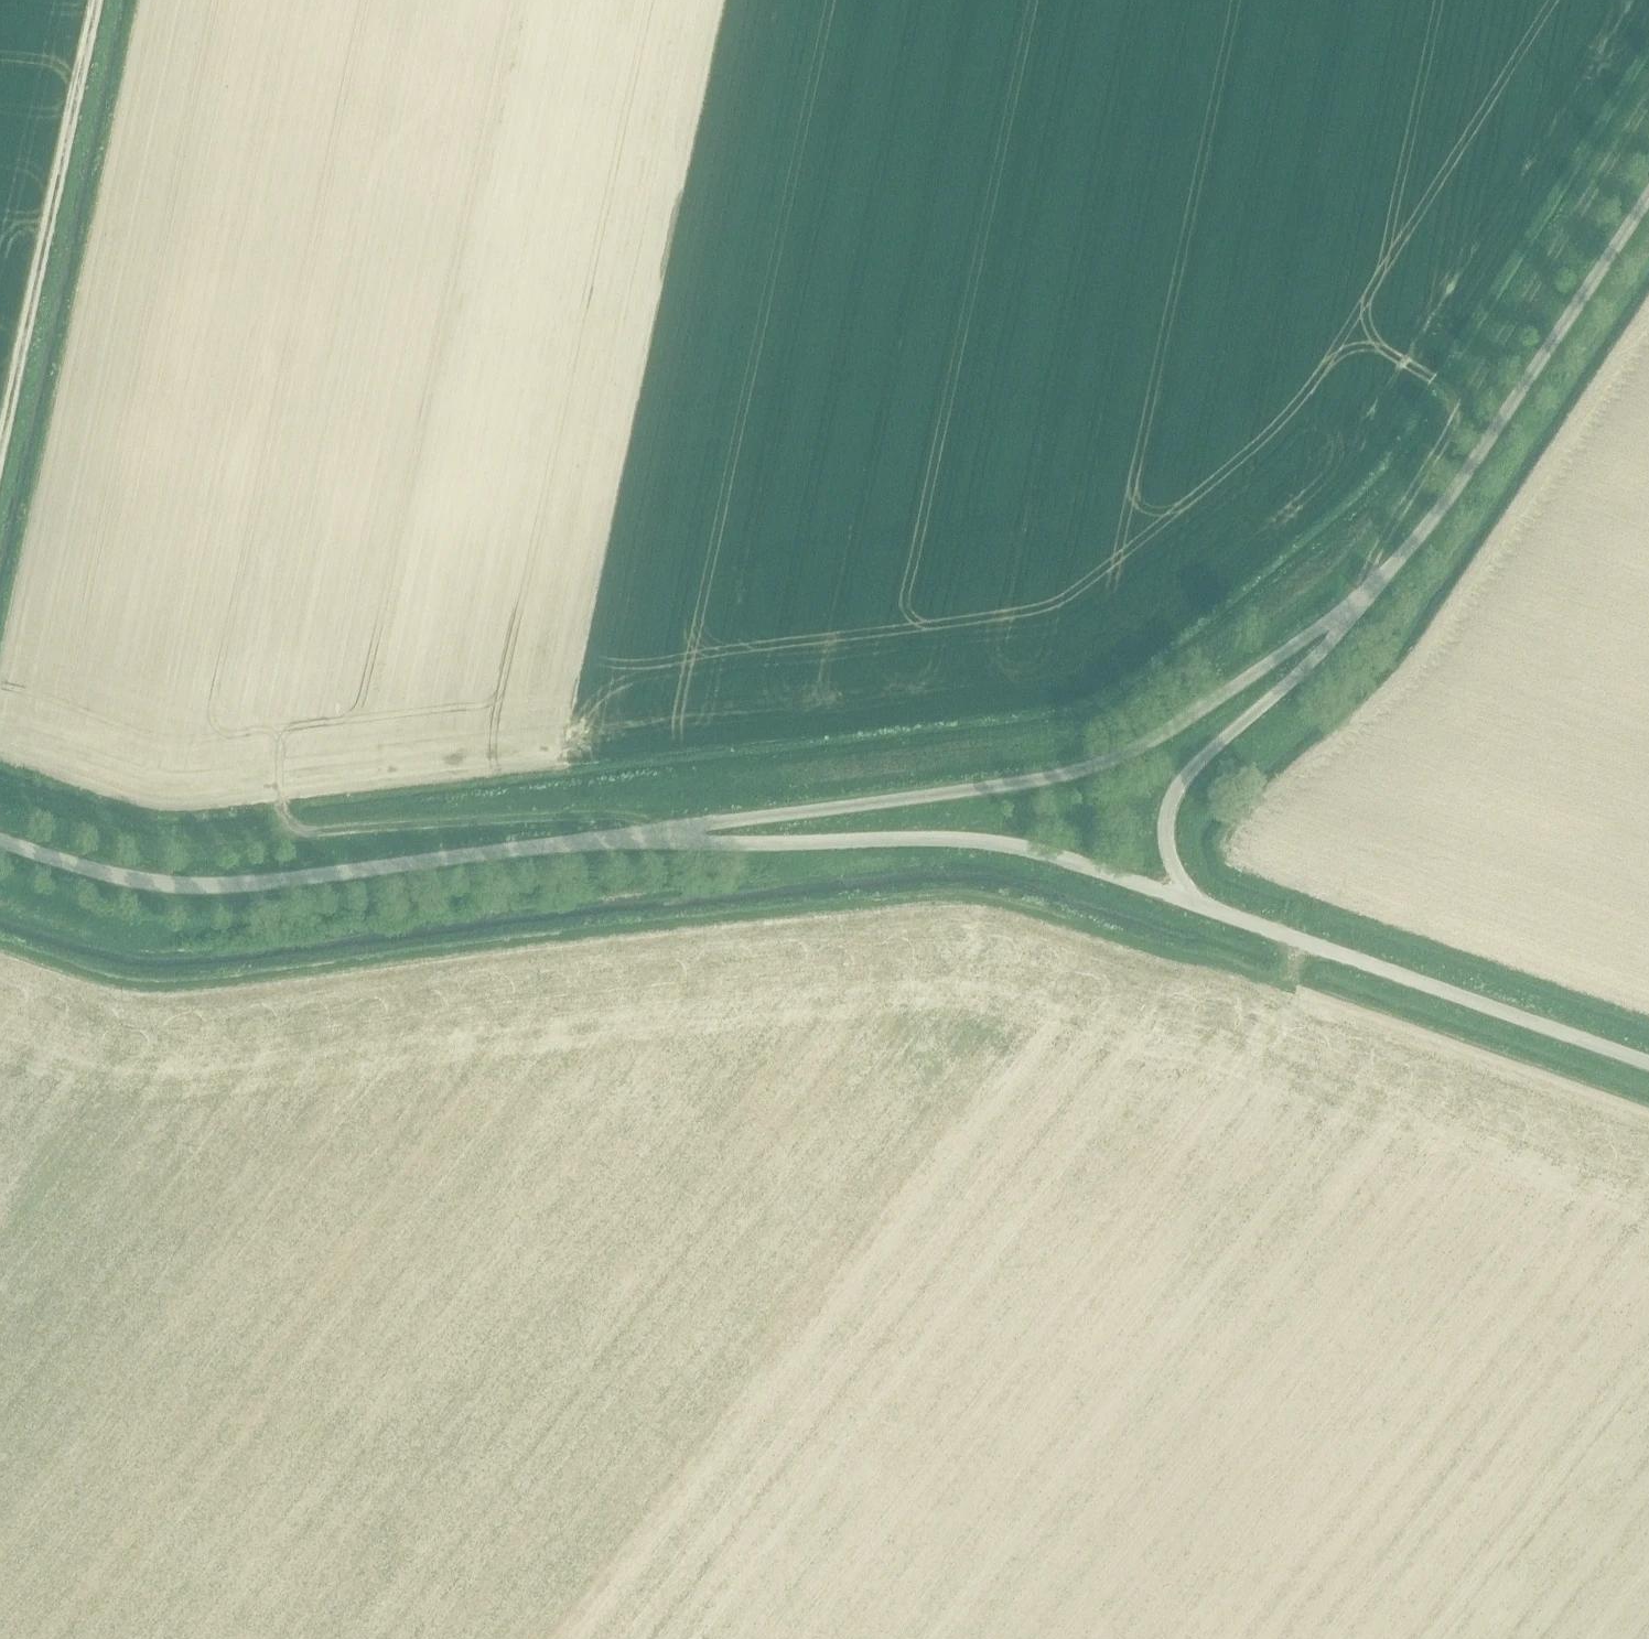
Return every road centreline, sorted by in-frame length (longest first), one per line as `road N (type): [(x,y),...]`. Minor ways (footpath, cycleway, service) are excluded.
road 1 (unclassified): [(604,840),(1037,781),(1120,760),(1200,715),(1358,602)]
road 2 (unclassified): [(0,839),(114,877),(205,891),(604,840)]
road 3 (track): [(1648,68),(1416,476),(1358,602)]
road 4 (unclassified): [(604,840),(693,846),(953,840),(1053,851),(1193,902)]
road 5 (unclassified): [(1358,602),(1488,456),(1648,196)]
road 6 (unclassified): [(1648,1062),(1193,902)]
road 7 (unclassified): [(1193,902),(1169,852),(1164,815),(1177,777),(1274,697),(1358,602)]

